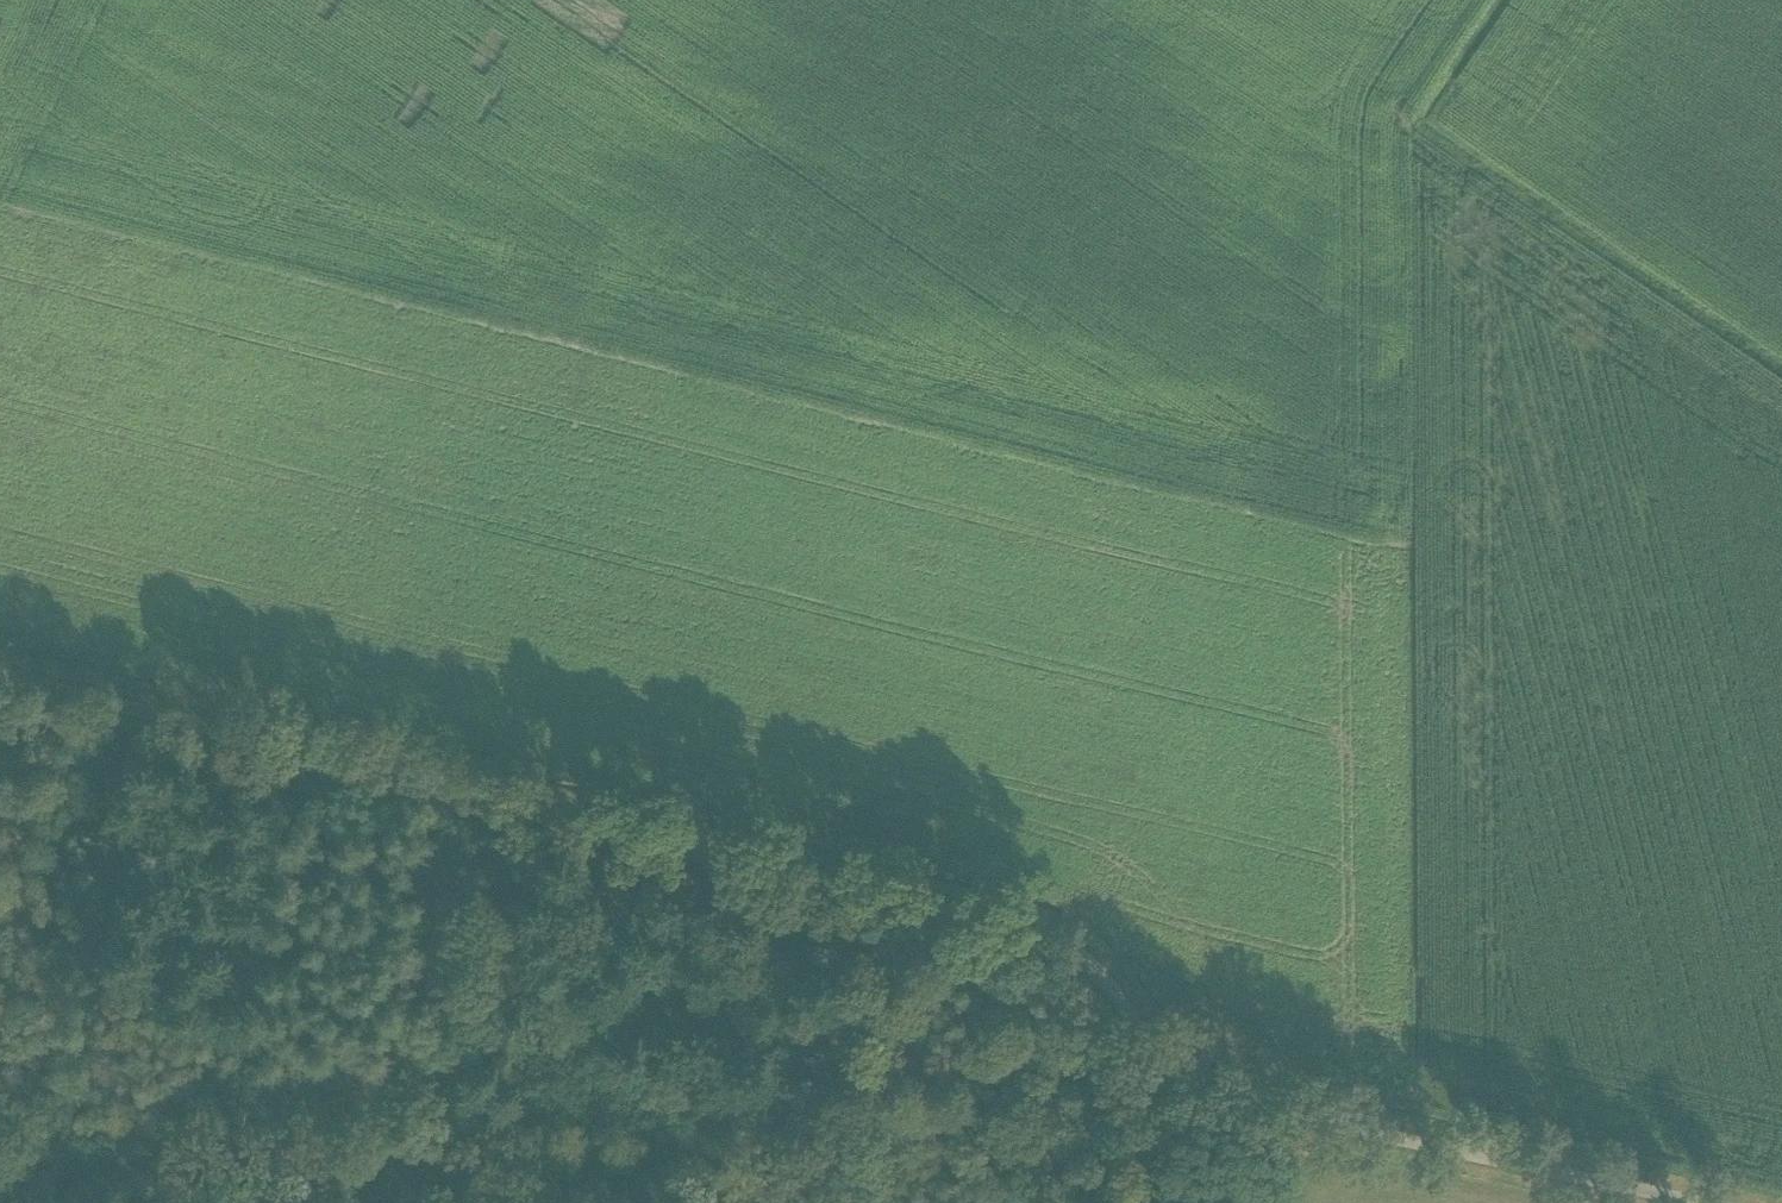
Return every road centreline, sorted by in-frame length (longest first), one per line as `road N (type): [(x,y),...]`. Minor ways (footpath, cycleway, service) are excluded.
road 1 (unclassified): [(1716,1202),(1213,1099),(1156,1056),(1089,964),(1062,944),(0,675)]
road 2 (track): [(1049,1149),(1167,1066)]

